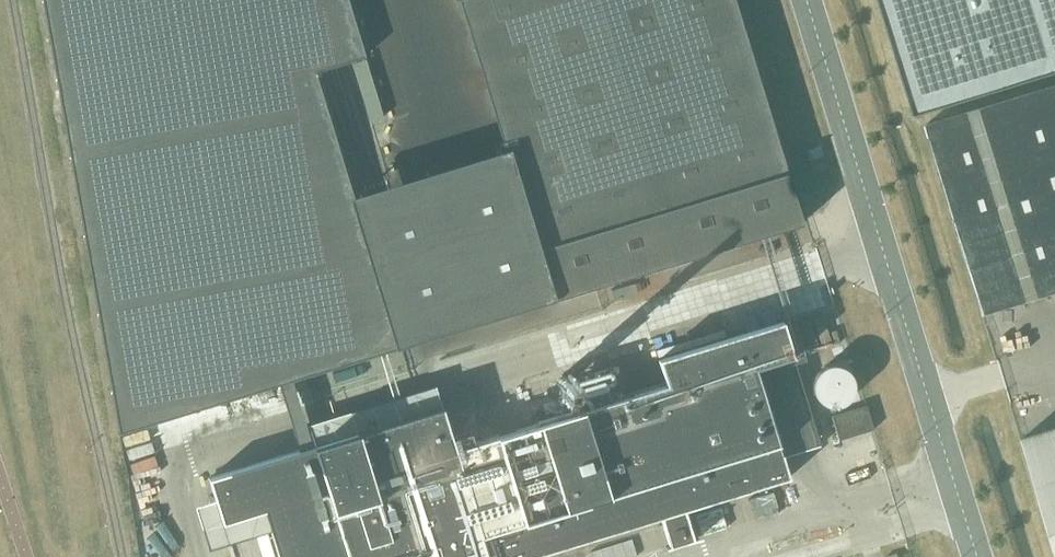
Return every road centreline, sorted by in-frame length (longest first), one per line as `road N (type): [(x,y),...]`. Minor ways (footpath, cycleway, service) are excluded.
road 1 (unclassified): [(974,556),(808,0)]

